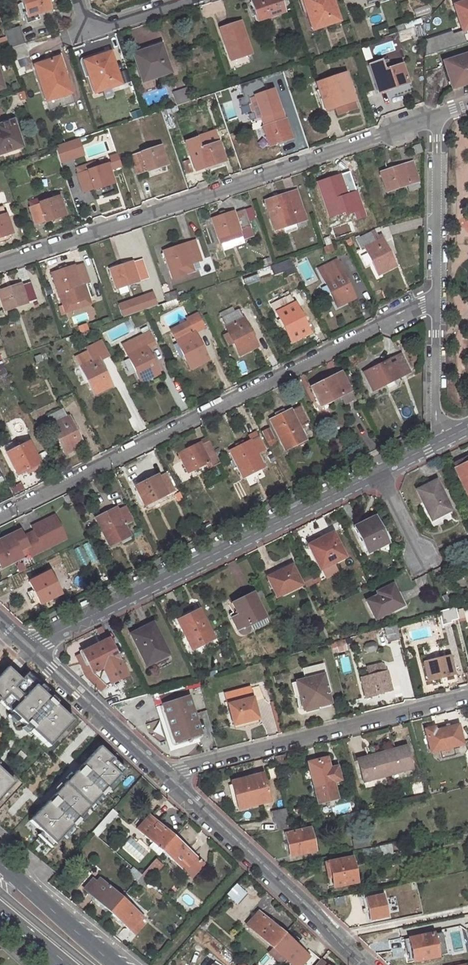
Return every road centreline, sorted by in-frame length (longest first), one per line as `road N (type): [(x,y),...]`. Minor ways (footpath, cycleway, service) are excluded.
road 1 (residential): [(435,298),(0,515)]
road 2 (residential): [(0,264),(432,118)]
road 3 (residential): [(31,648),(380,472)]
road 4 (residential): [(167,774),(467,697)]
road 5 (residential): [(362,964),(167,774)]
road 6 (residential): [(167,774),(31,648)]
road 7 (residential): [(435,298),(432,118)]
road 8 (primary): [(114,964),(0,862)]
road 9 (residential): [(437,444),(435,298)]
road 10 (residential): [(76,0),(85,30),(177,0)]

